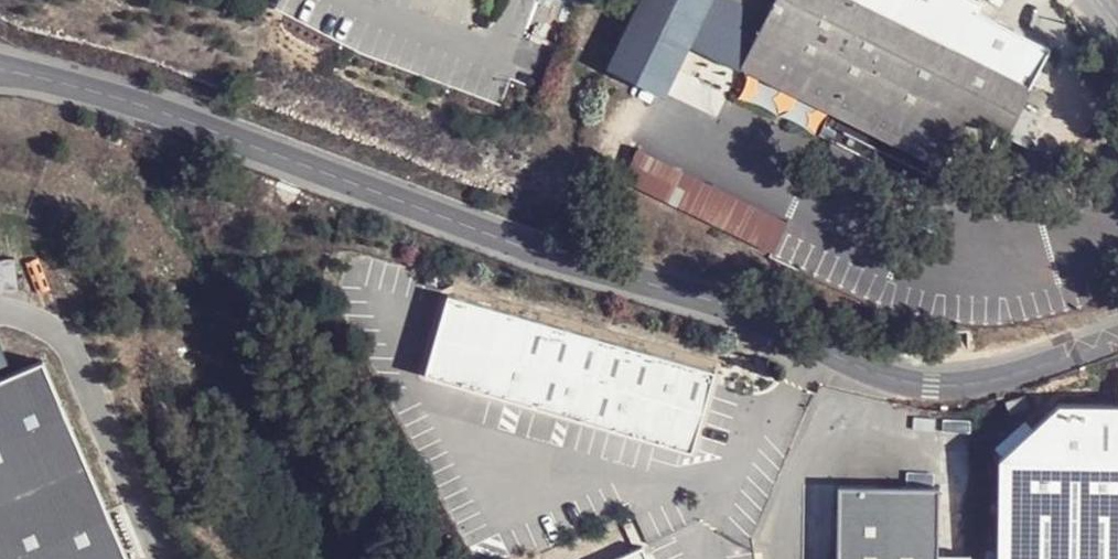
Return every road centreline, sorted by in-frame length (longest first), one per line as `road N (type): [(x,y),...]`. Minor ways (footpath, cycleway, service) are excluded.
road 1 (unclassified): [(0,72),(230,137),(533,252),(714,305),(902,380),(972,386),(1117,337)]

